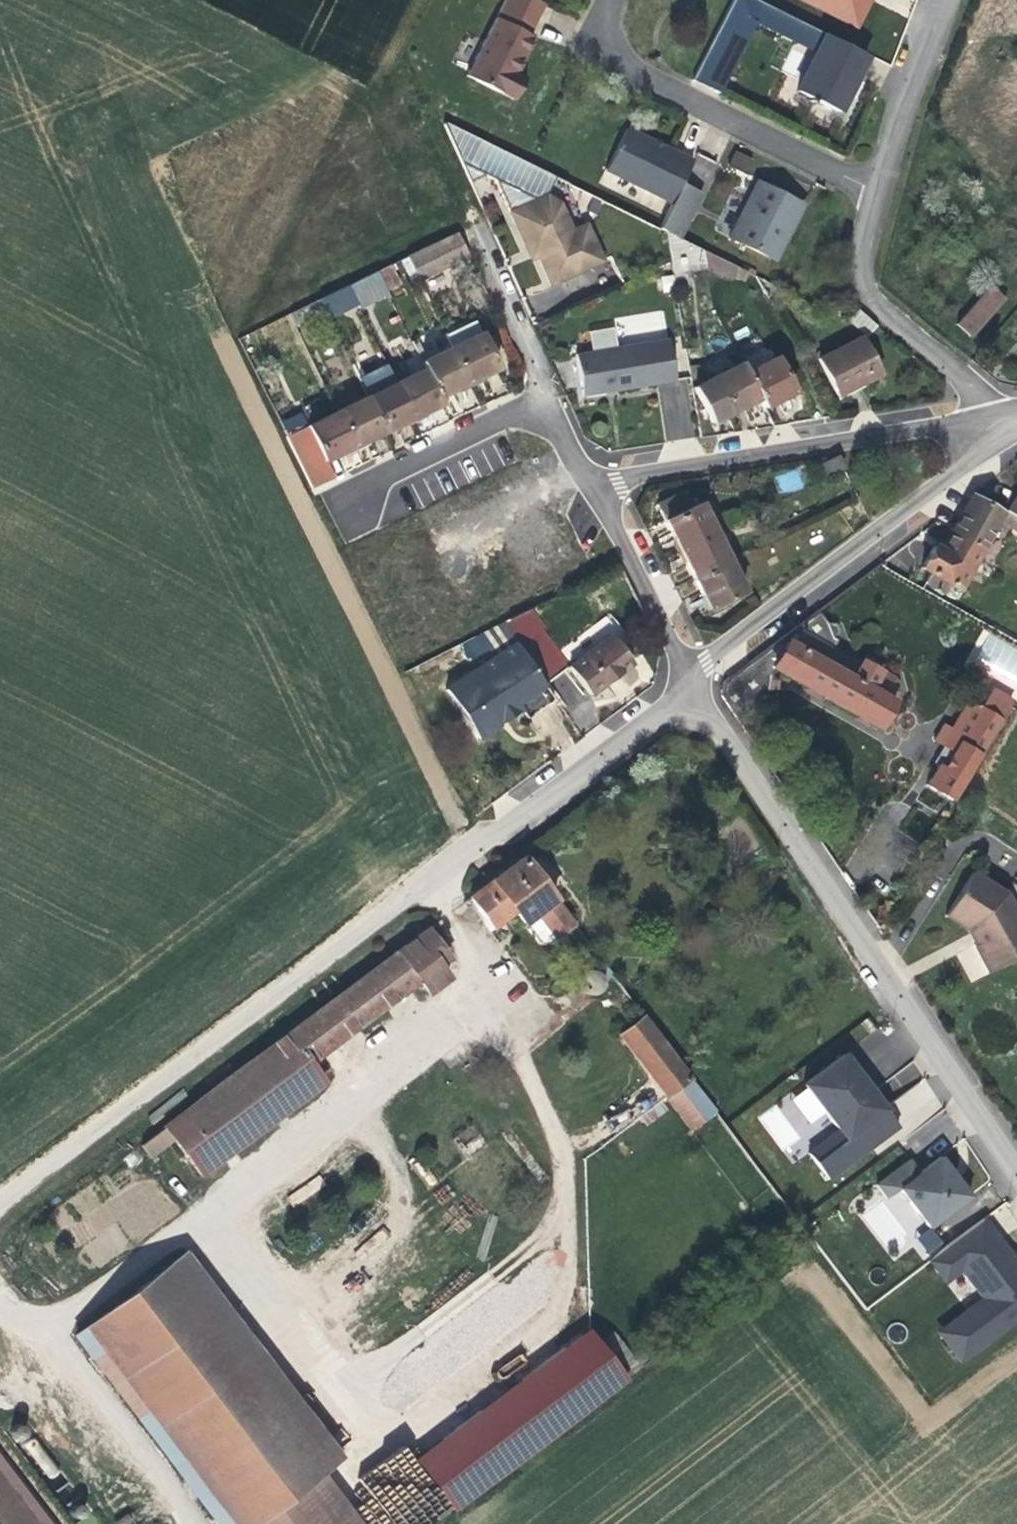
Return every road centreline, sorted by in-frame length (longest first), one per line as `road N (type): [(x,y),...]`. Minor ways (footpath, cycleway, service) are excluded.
road 1 (residential): [(0,1202),(690,681)]
road 2 (residential): [(690,681),(1016,1177)]
road 3 (residential): [(595,484),(954,421),(1013,425)]
road 4 (residential): [(690,681),(1013,425)]
road 5 (residential): [(608,0),(598,42),(623,68),(883,194)]
road 6 (residential): [(883,194),(864,262),(866,284),(1013,425)]
road 7 (residential): [(552,395),(328,506)]
road 8 (residential): [(690,681),(595,484)]
road 9 (residential): [(945,0),(883,194)]
road 10 (residential): [(552,395),(472,228)]

